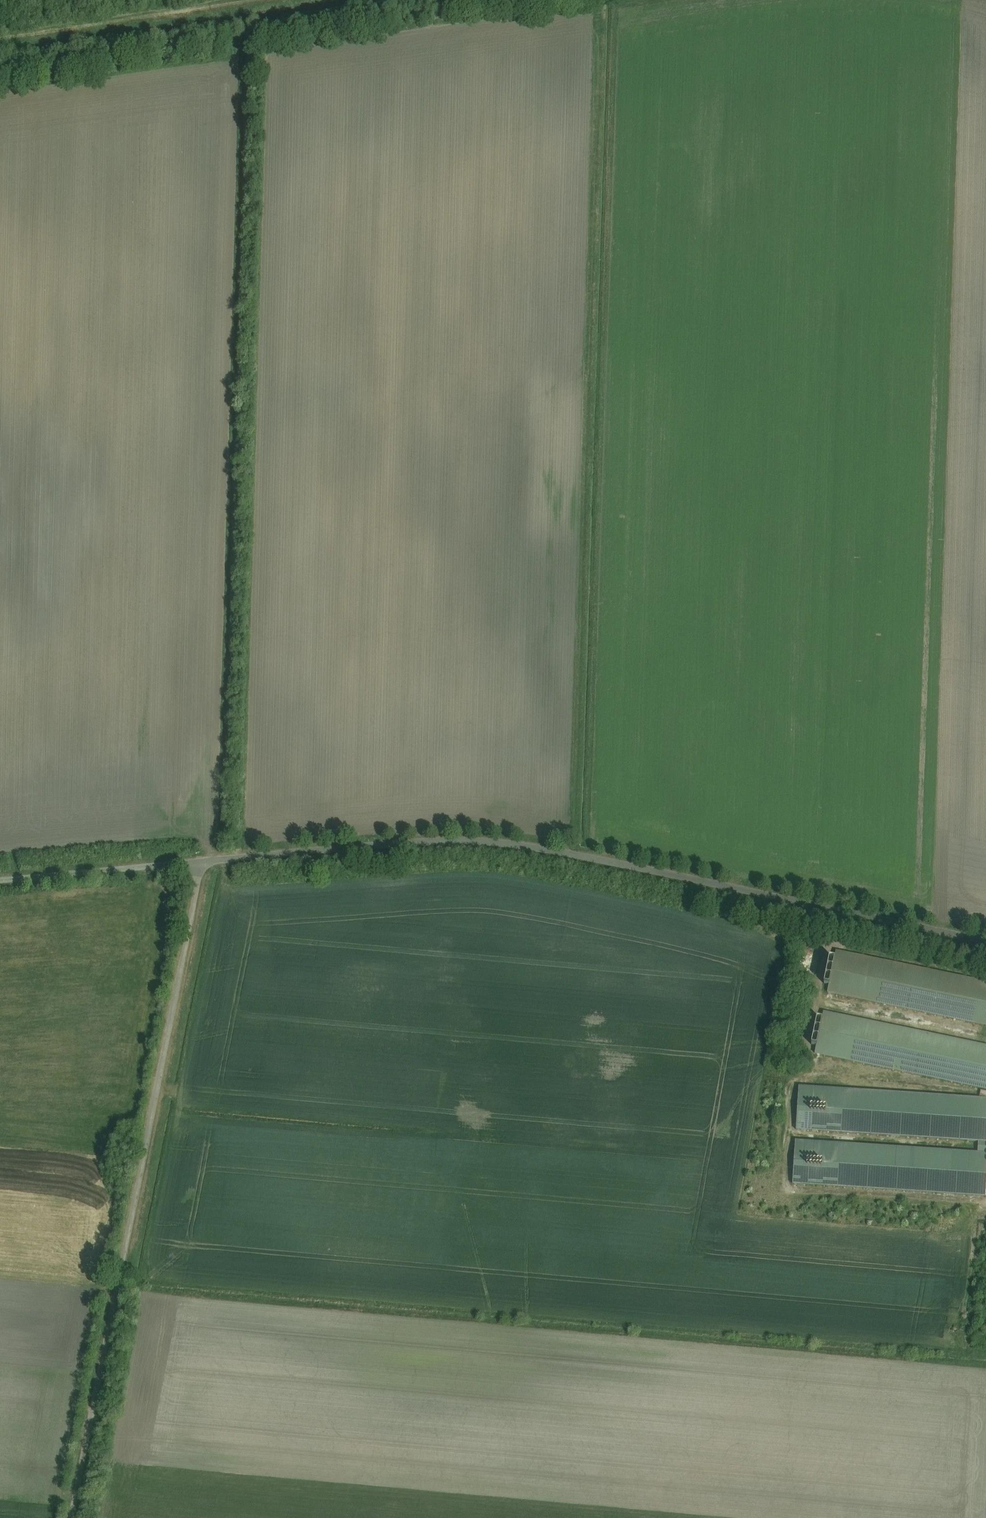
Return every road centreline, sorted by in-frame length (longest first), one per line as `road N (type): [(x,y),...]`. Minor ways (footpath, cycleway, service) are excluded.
road 1 (unclassified): [(985,940),(492,844),(421,842),(199,864)]
road 2 (unclassified): [(71,1517),(199,864)]
road 3 (track): [(269,0),(0,41)]
road 4 (unclassified): [(199,864),(0,882)]

